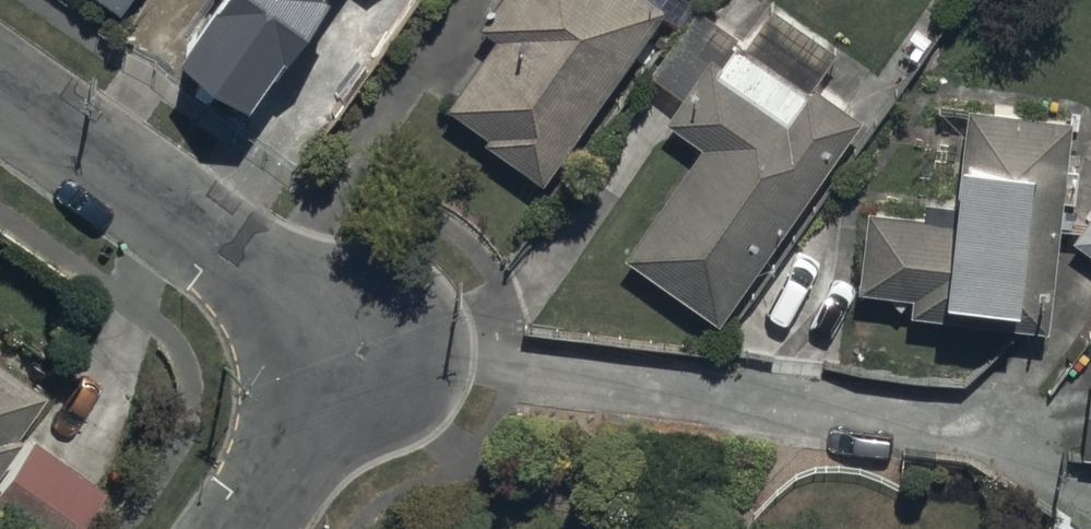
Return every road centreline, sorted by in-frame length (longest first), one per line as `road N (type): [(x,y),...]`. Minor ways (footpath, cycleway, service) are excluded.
road 1 (residential): [(0,87),(362,341),(229,528)]

